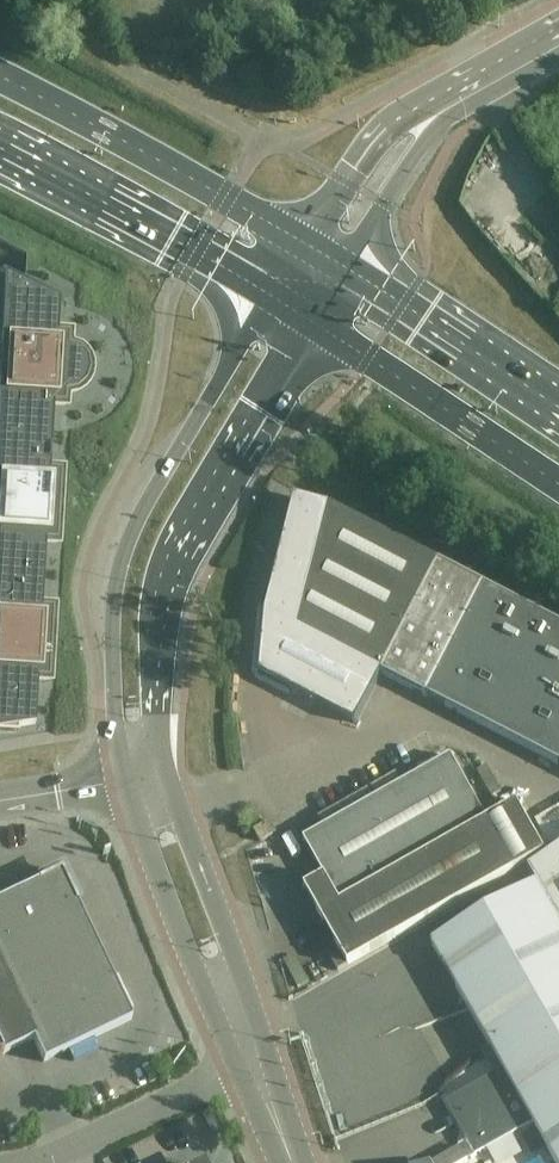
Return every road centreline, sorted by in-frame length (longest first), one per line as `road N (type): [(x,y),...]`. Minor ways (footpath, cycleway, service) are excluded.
road 1 (tertiary): [(275,300),(164,475),(126,552),(110,685),(126,779)]
road 2 (tertiary): [(165,771),(154,705),(164,602),(183,545),(311,322)]
road 3 (primary): [(312,245),(0,81)]
road 4 (primary): [(0,152),(275,300)]
road 5 (primary): [(311,322),(558,485)]
road 6 (primary): [(558,407),(347,267)]
road 7 (unclassified): [(257,1073),(30,1162)]
road 8 (tertiary): [(126,779),(192,957),(227,993)]
road 9 (tertiary): [(227,993),(224,938),(165,771)]
road 10 (tertiary): [(452,102),(380,144),(312,245)]
road 11 (tertiary): [(347,267),(452,102)]
road 12 (tertiary): [(0,802),(126,779)]
road 13 (tertiary): [(558,46),(452,102)]

